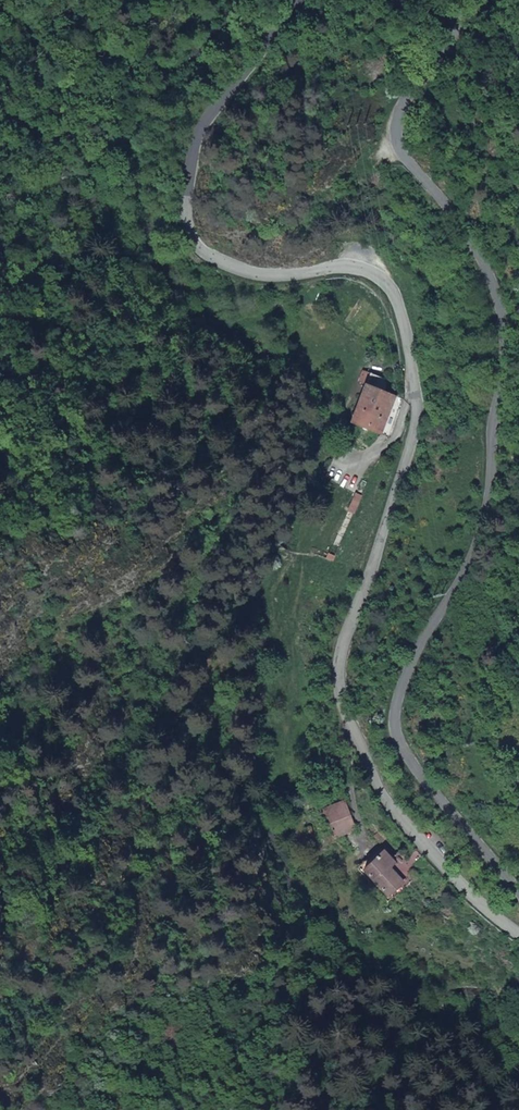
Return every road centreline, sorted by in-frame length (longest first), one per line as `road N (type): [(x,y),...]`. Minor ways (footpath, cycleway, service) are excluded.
road 1 (tertiary): [(305,0),(214,112),(194,153),(188,222),(203,248),(241,269),(286,272),(335,262),(375,271),(400,308),(414,369),(414,427),(349,628),(340,670),(346,709),(382,793),(474,900),(518,932)]
road 2 (residential): [(474,0),(406,93),(394,126),(404,150),(446,195),(498,289),(499,398),(476,546),(412,657),(395,714),(406,753),(518,894)]

